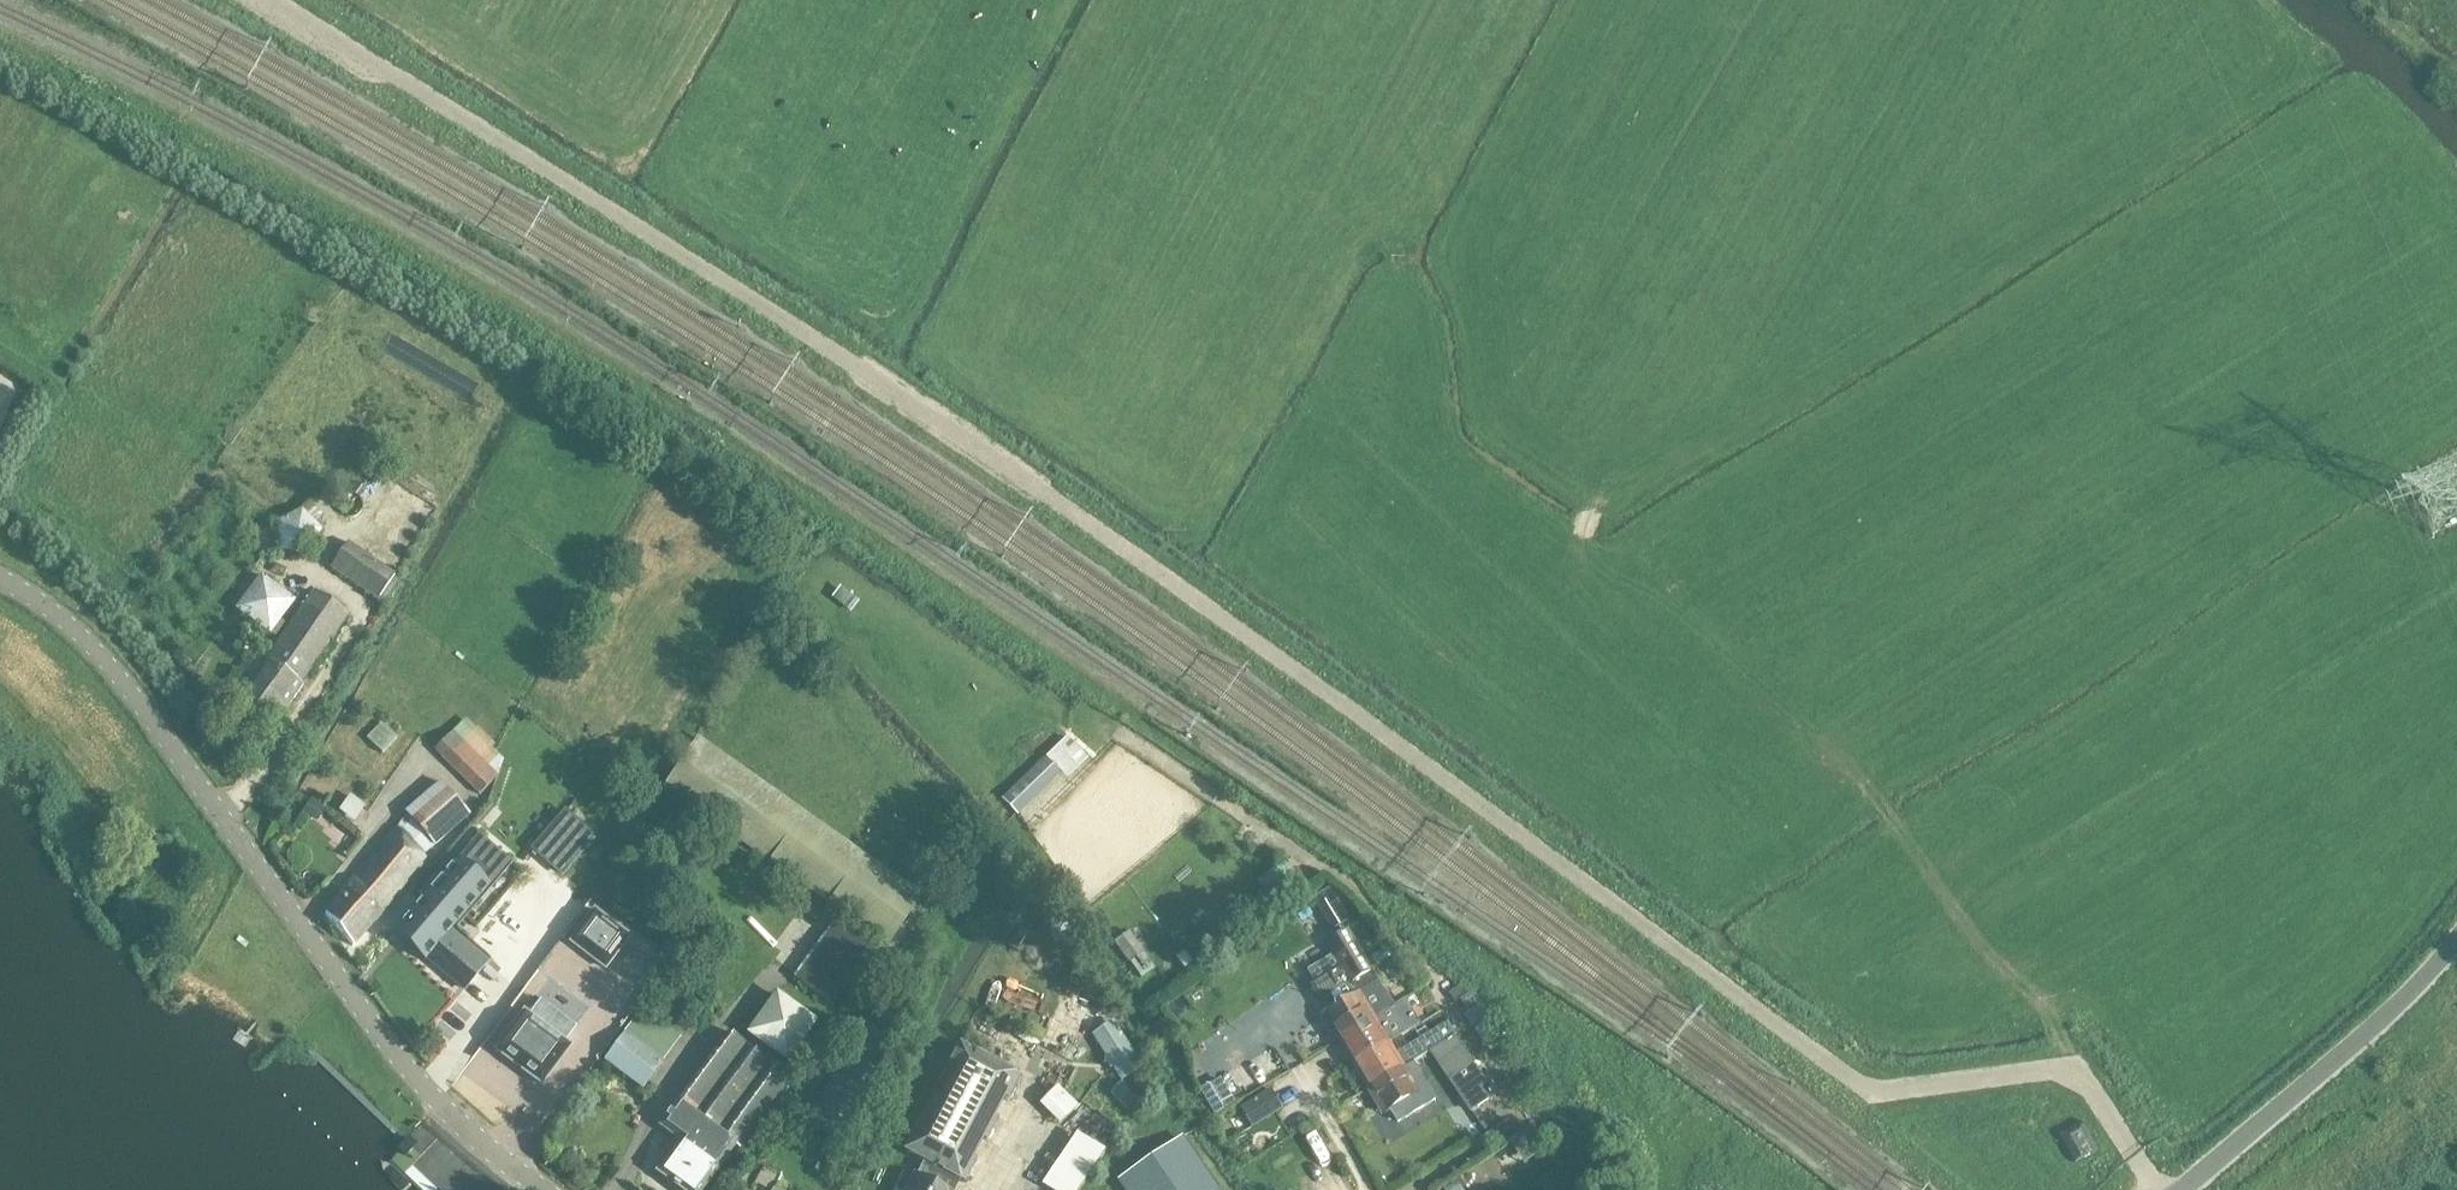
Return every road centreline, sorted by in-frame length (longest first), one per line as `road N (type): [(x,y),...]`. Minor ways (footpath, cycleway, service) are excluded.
road 1 (track): [(1673,0),(1605,470),(1586,532),(1862,774),(2003,976),(2045,1006),(2066,1072)]
road 2 (unclassified): [(547,1189),(442,1107),(397,1056),(115,672),(59,615),(0,578)]
road 3 (unclassified): [(2179,1189),(2308,1088),(2456,941)]

